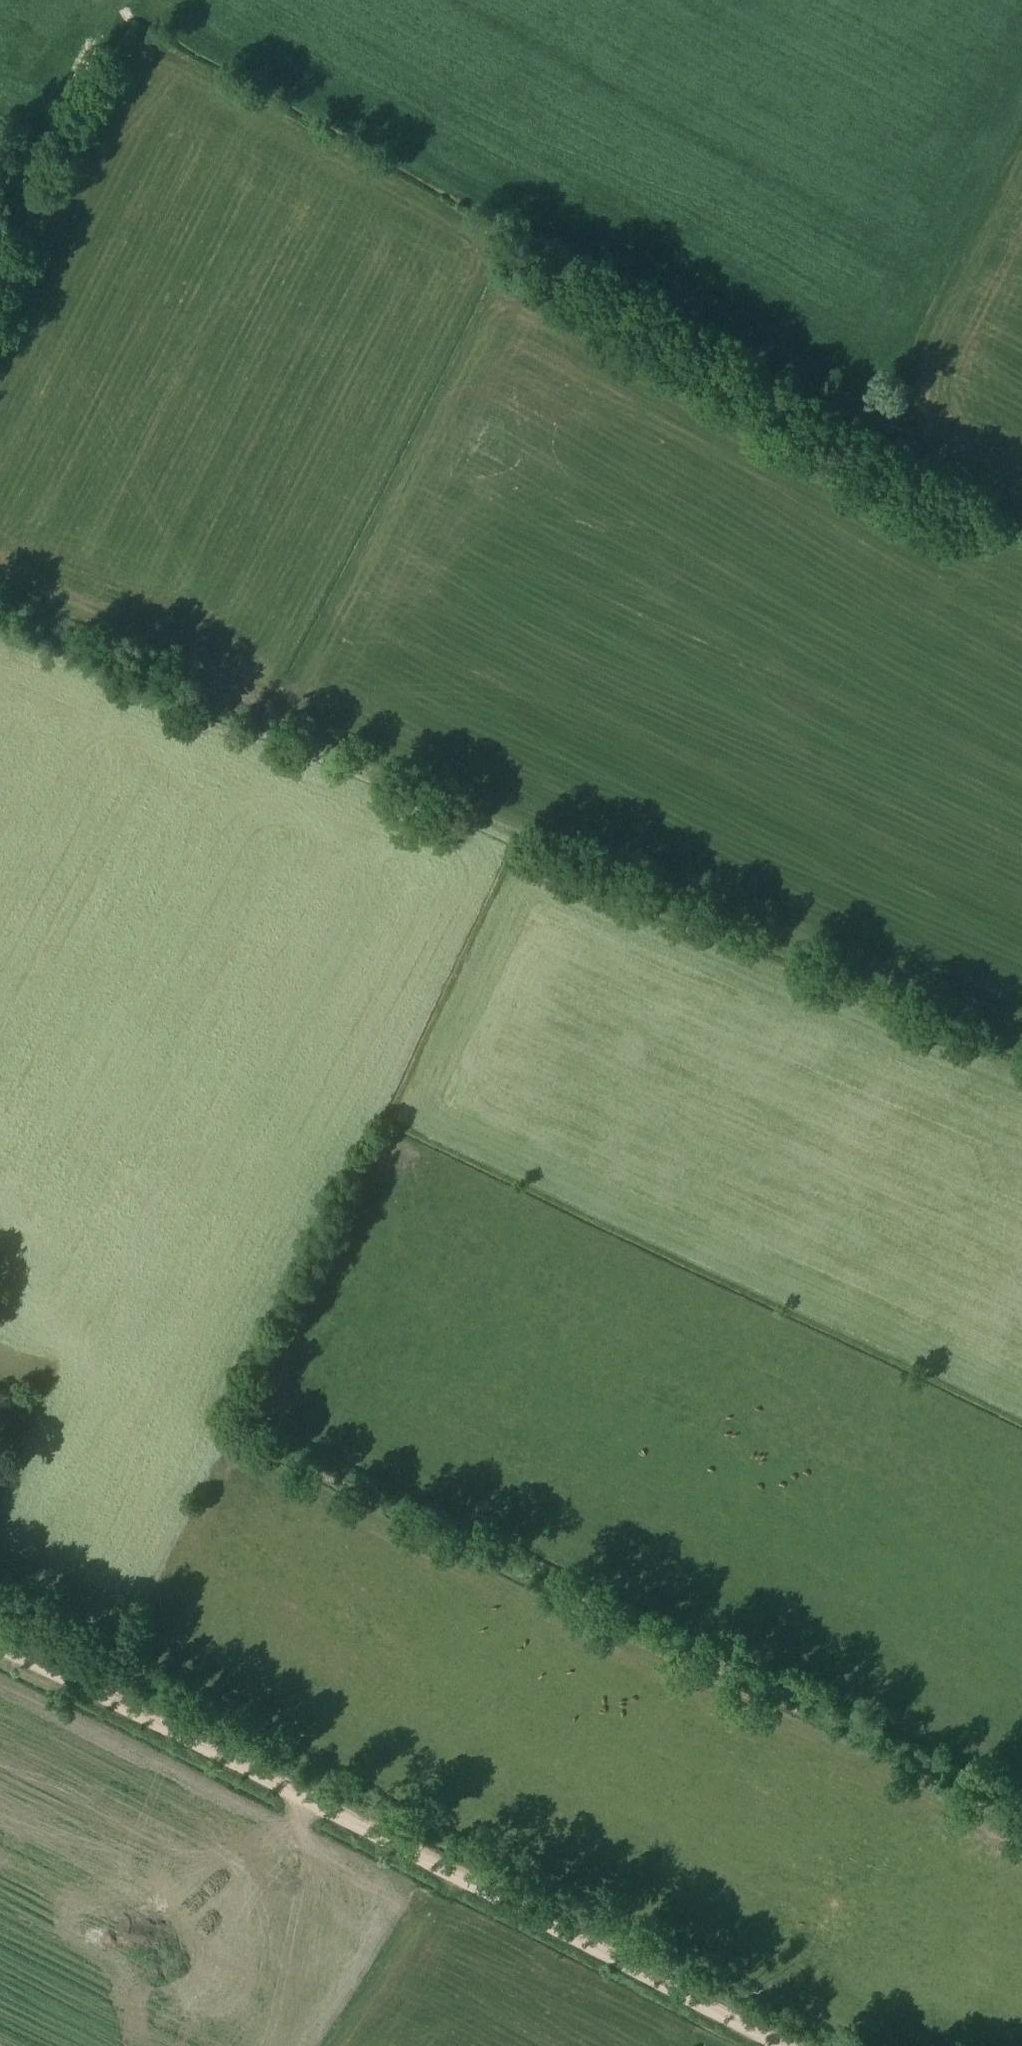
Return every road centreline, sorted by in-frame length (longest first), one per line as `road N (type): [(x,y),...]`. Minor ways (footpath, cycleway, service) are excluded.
road 1 (track): [(791,2045),(0,1640)]
road 2 (track): [(125,8),(0,248)]

